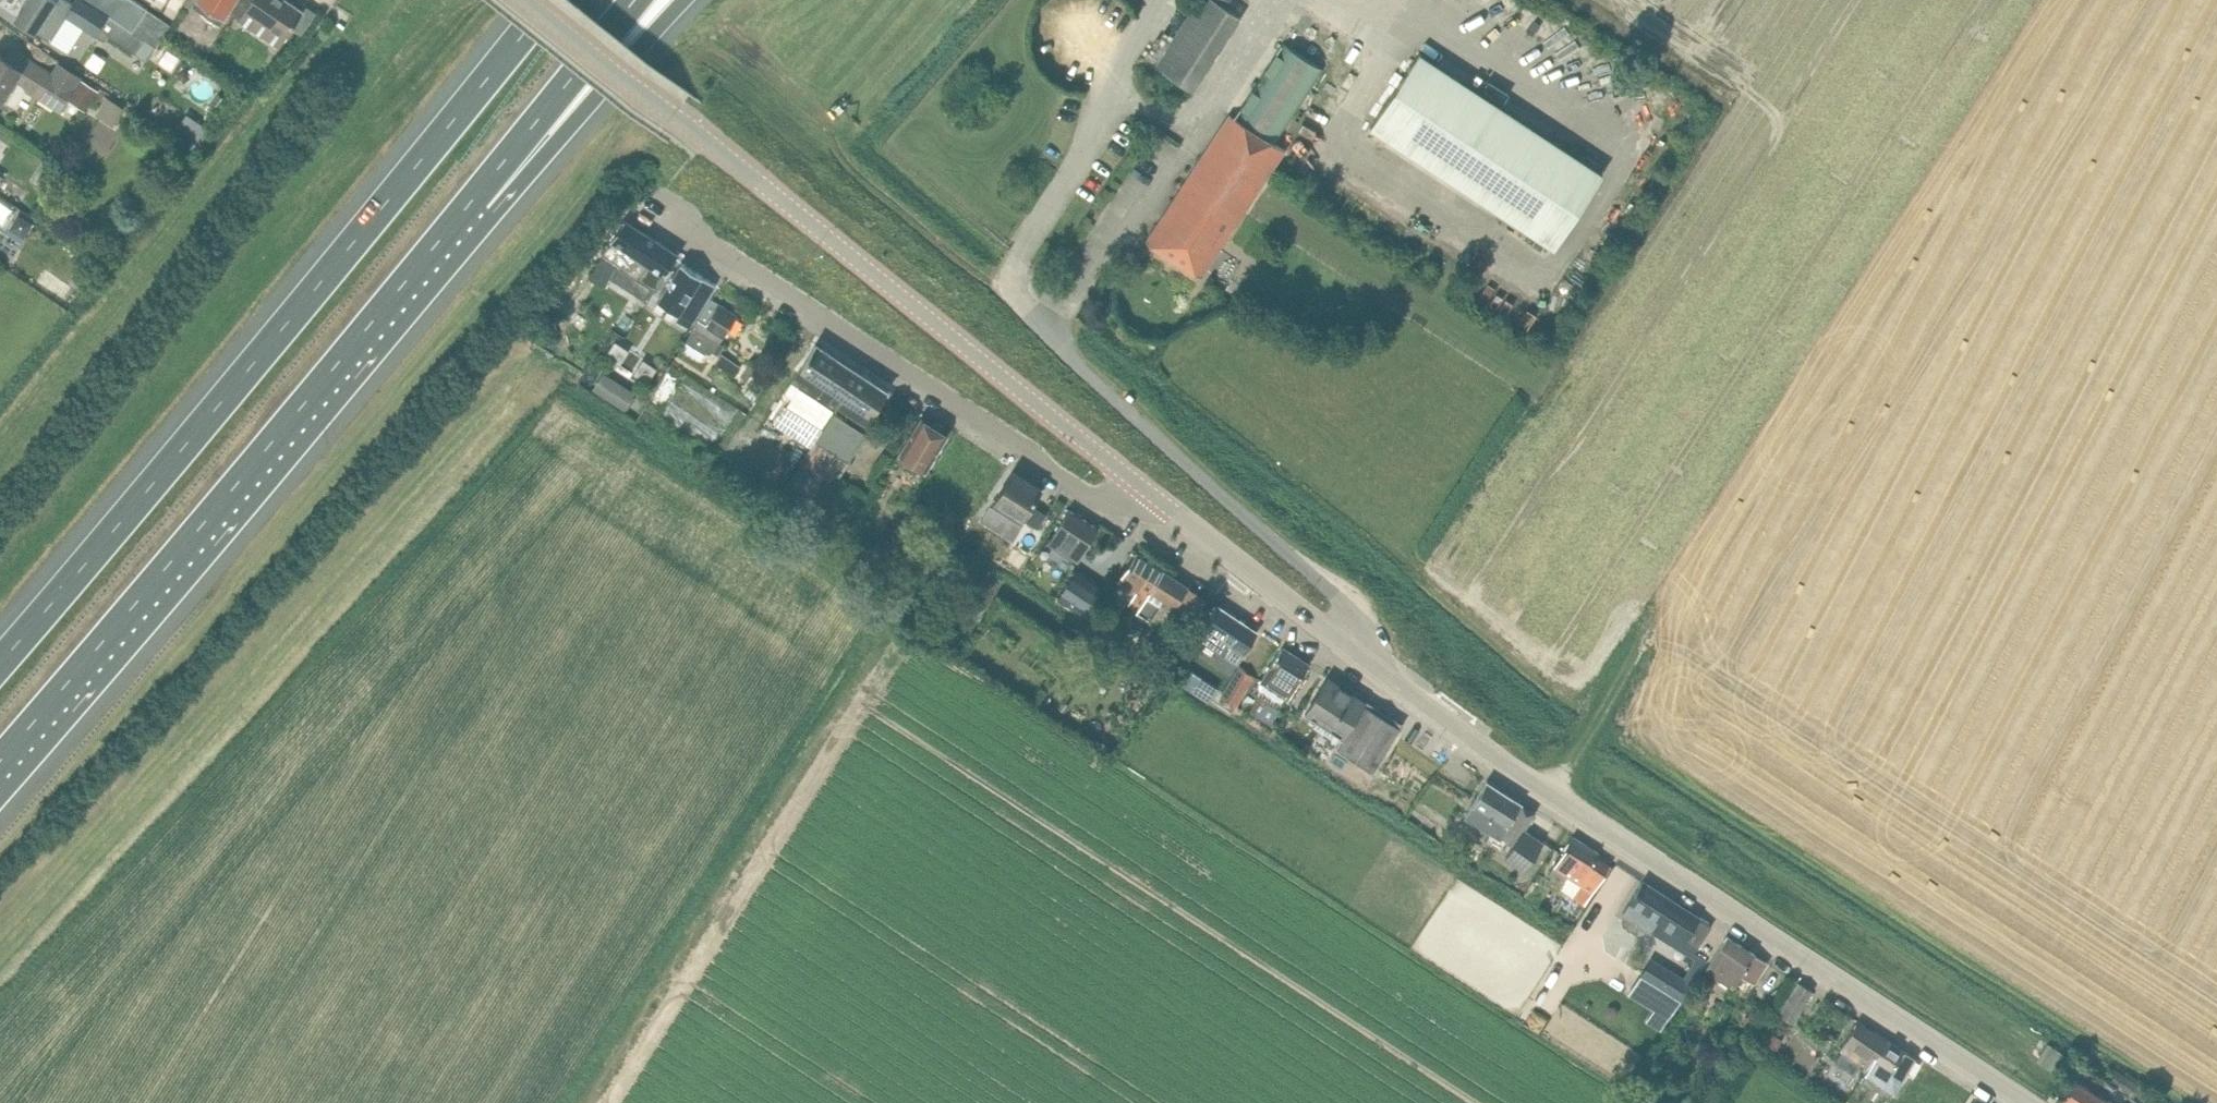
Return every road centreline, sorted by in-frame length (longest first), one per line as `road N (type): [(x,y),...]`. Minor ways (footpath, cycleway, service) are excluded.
road 1 (tertiary): [(2030,1102),(1552,797),(1149,495)]
road 2 (motorway): [(552,0),(0,665)]
road 3 (tertiary): [(1149,495),(531,0)]
road 4 (motorway): [(0,767),(451,229)]
road 5 (residential): [(1149,495),(1096,503),(655,207)]
road 6 (motorway): [(451,229),(498,213),(688,0)]
road 7 (motorway): [(451,229),(635,0)]
road 8 (track): [(1552,797),(1652,626)]

